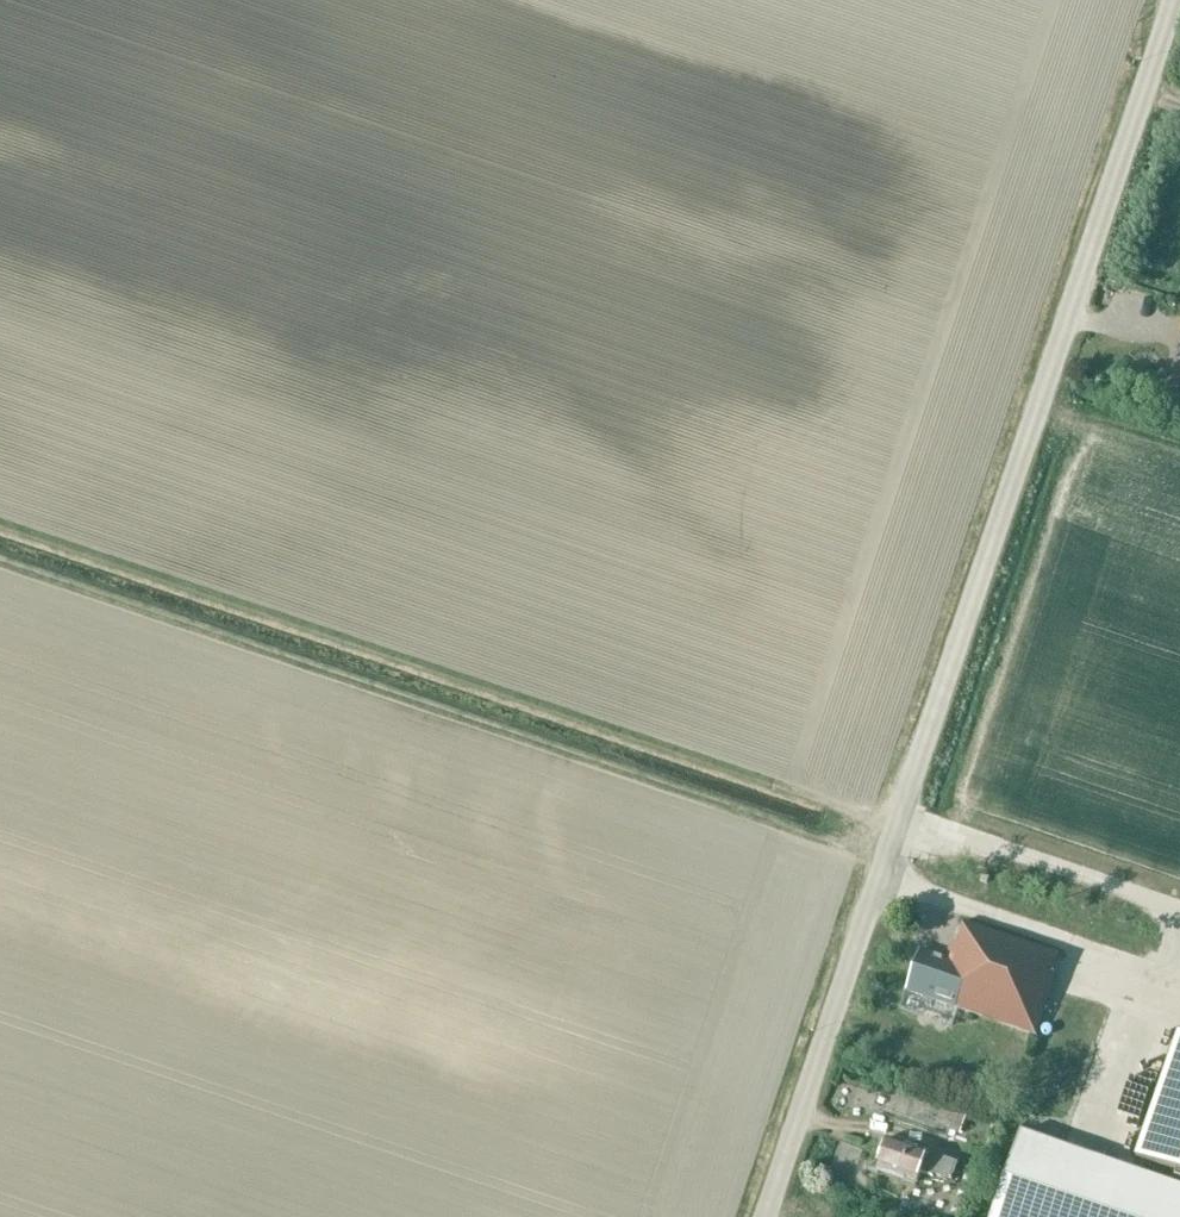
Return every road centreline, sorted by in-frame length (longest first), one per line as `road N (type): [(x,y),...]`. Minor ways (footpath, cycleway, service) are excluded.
road 1 (tertiary): [(767,1216),(1177,0)]

